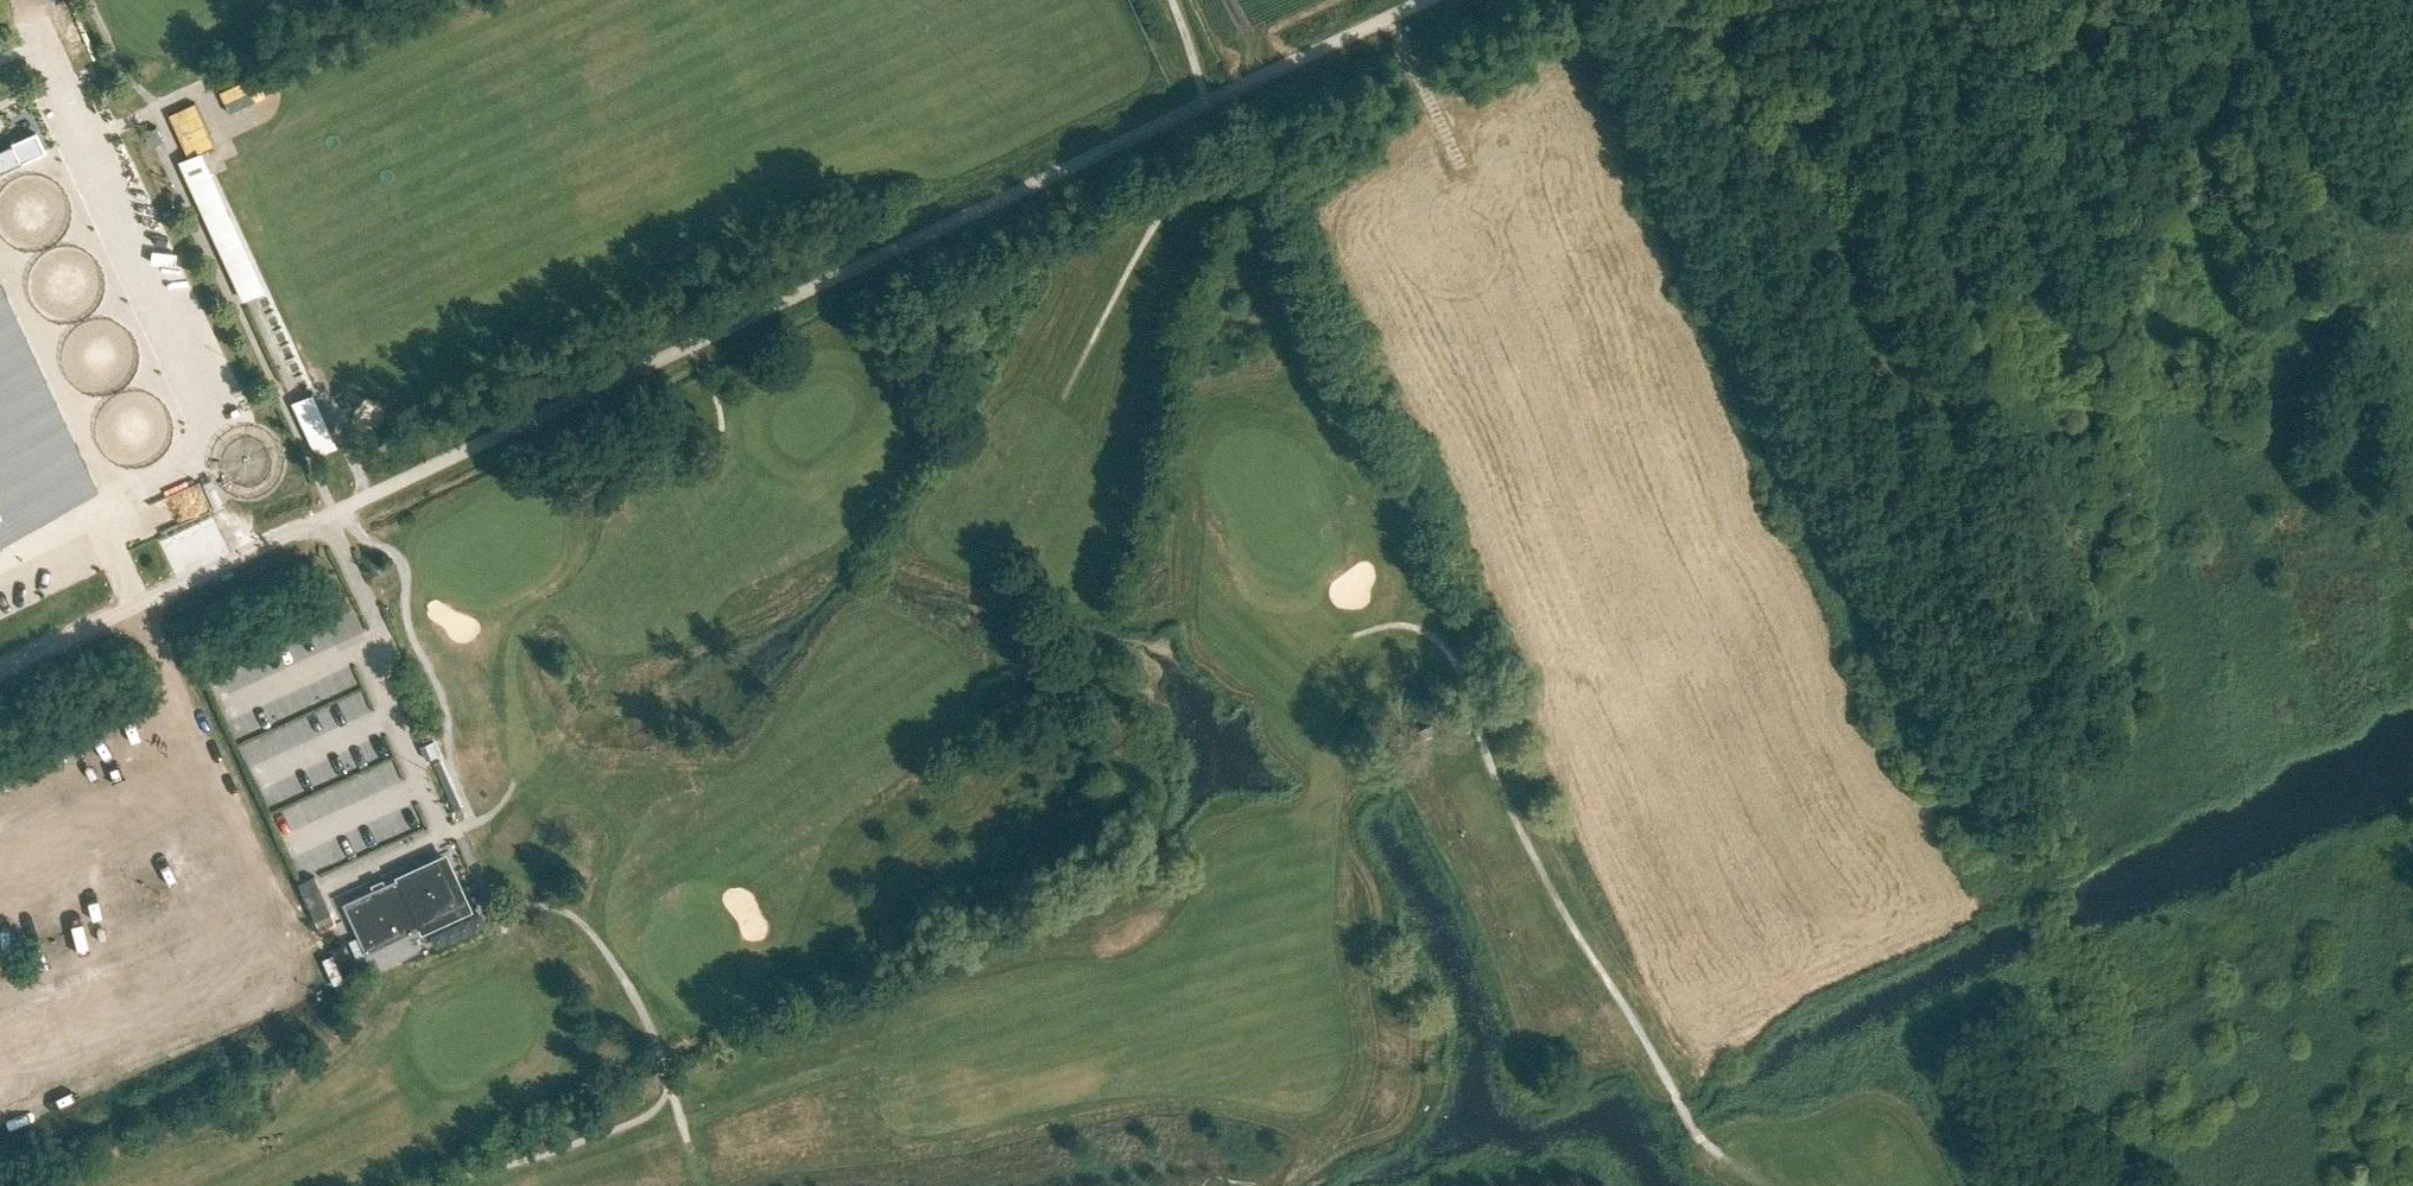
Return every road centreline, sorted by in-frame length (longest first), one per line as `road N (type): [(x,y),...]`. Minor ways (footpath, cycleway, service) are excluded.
road 1 (unclassified): [(0,668),(1421,0)]

